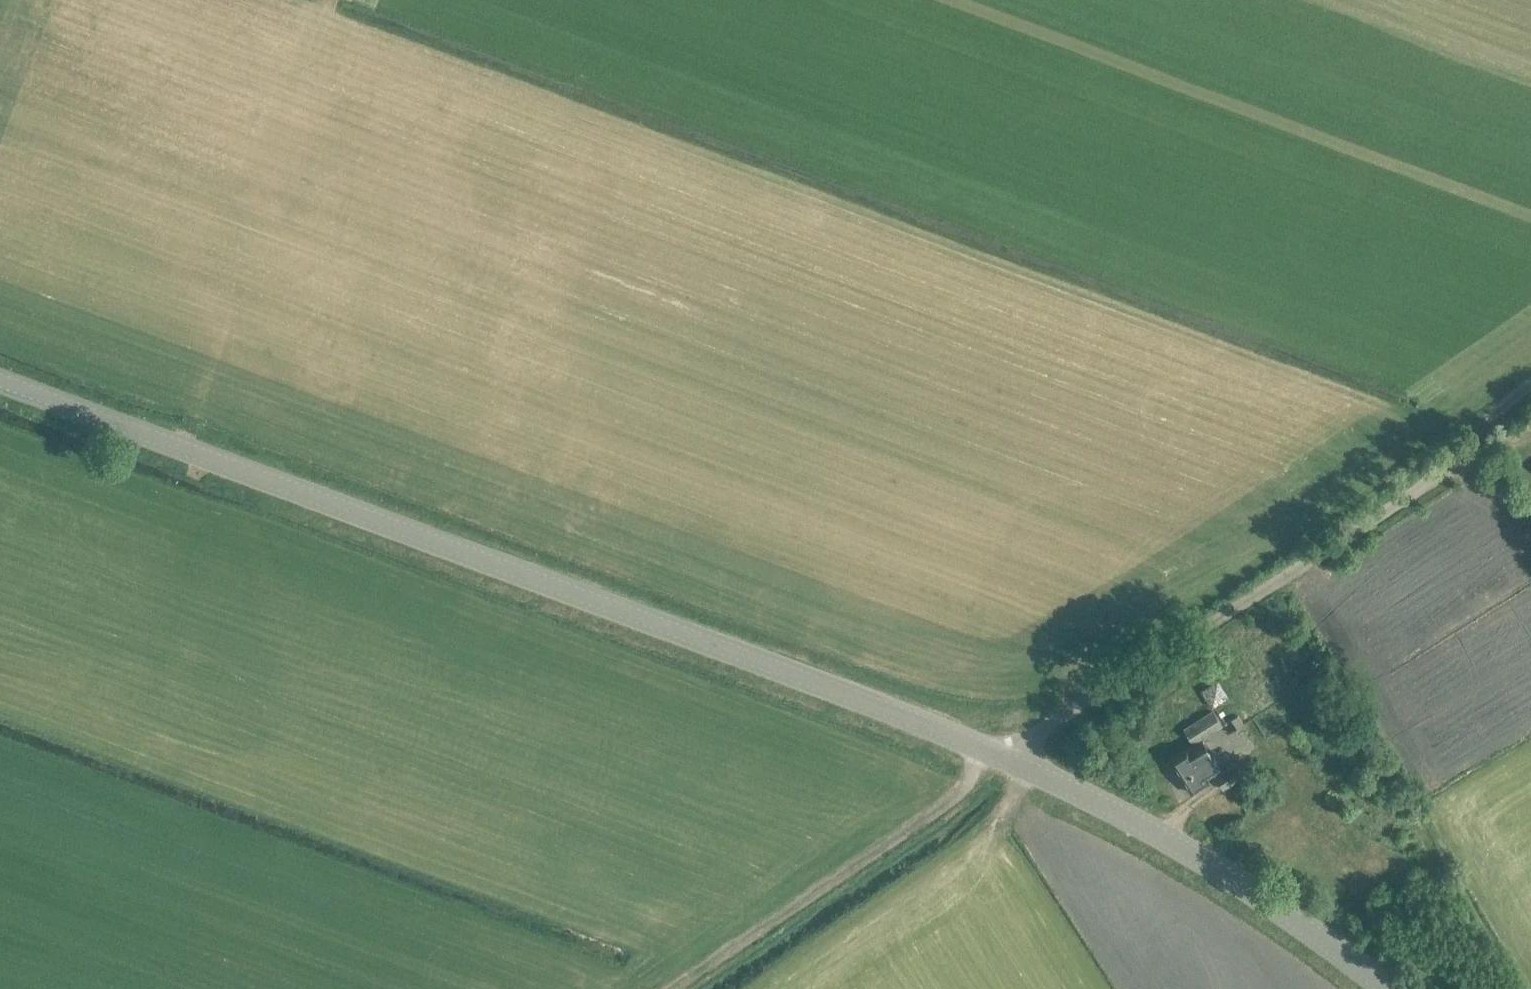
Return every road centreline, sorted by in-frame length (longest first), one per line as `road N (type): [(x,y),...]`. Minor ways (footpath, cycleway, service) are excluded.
road 1 (tertiary): [(1381,988),(1236,881),(925,727),(0,386)]
road 2 (track): [(1004,765),(1036,732),(1471,455)]

